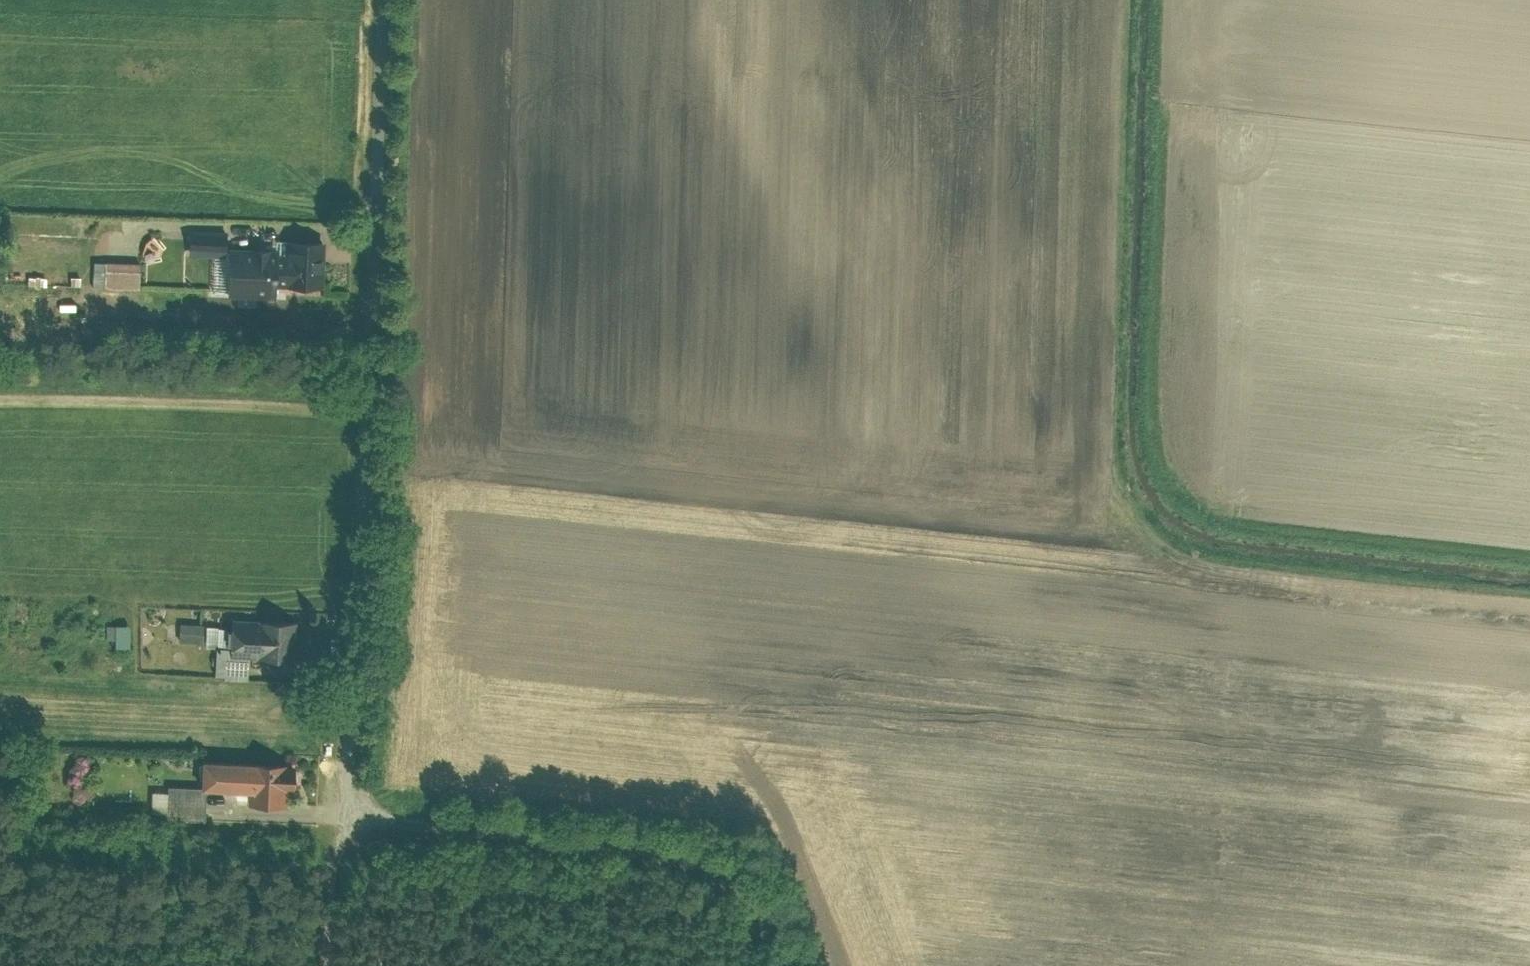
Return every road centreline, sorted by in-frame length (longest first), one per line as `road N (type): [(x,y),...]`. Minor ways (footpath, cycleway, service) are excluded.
road 1 (residential): [(380,0),(343,818)]
road 2 (track): [(343,818),(608,844),(679,863),(735,886),(759,911),(779,965)]

